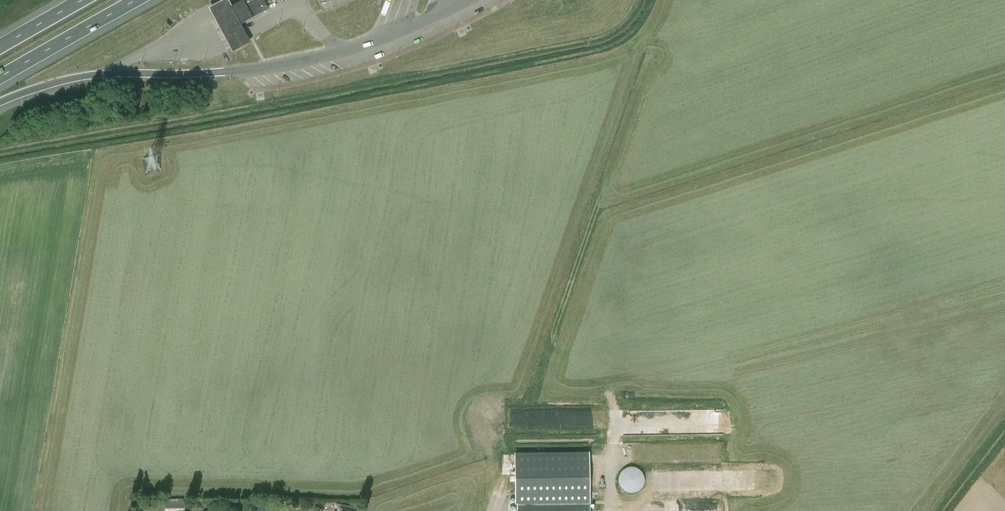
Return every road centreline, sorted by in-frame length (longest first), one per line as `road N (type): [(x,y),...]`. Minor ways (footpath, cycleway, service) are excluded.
road 1 (motorway): [(0,78),(136,0)]

